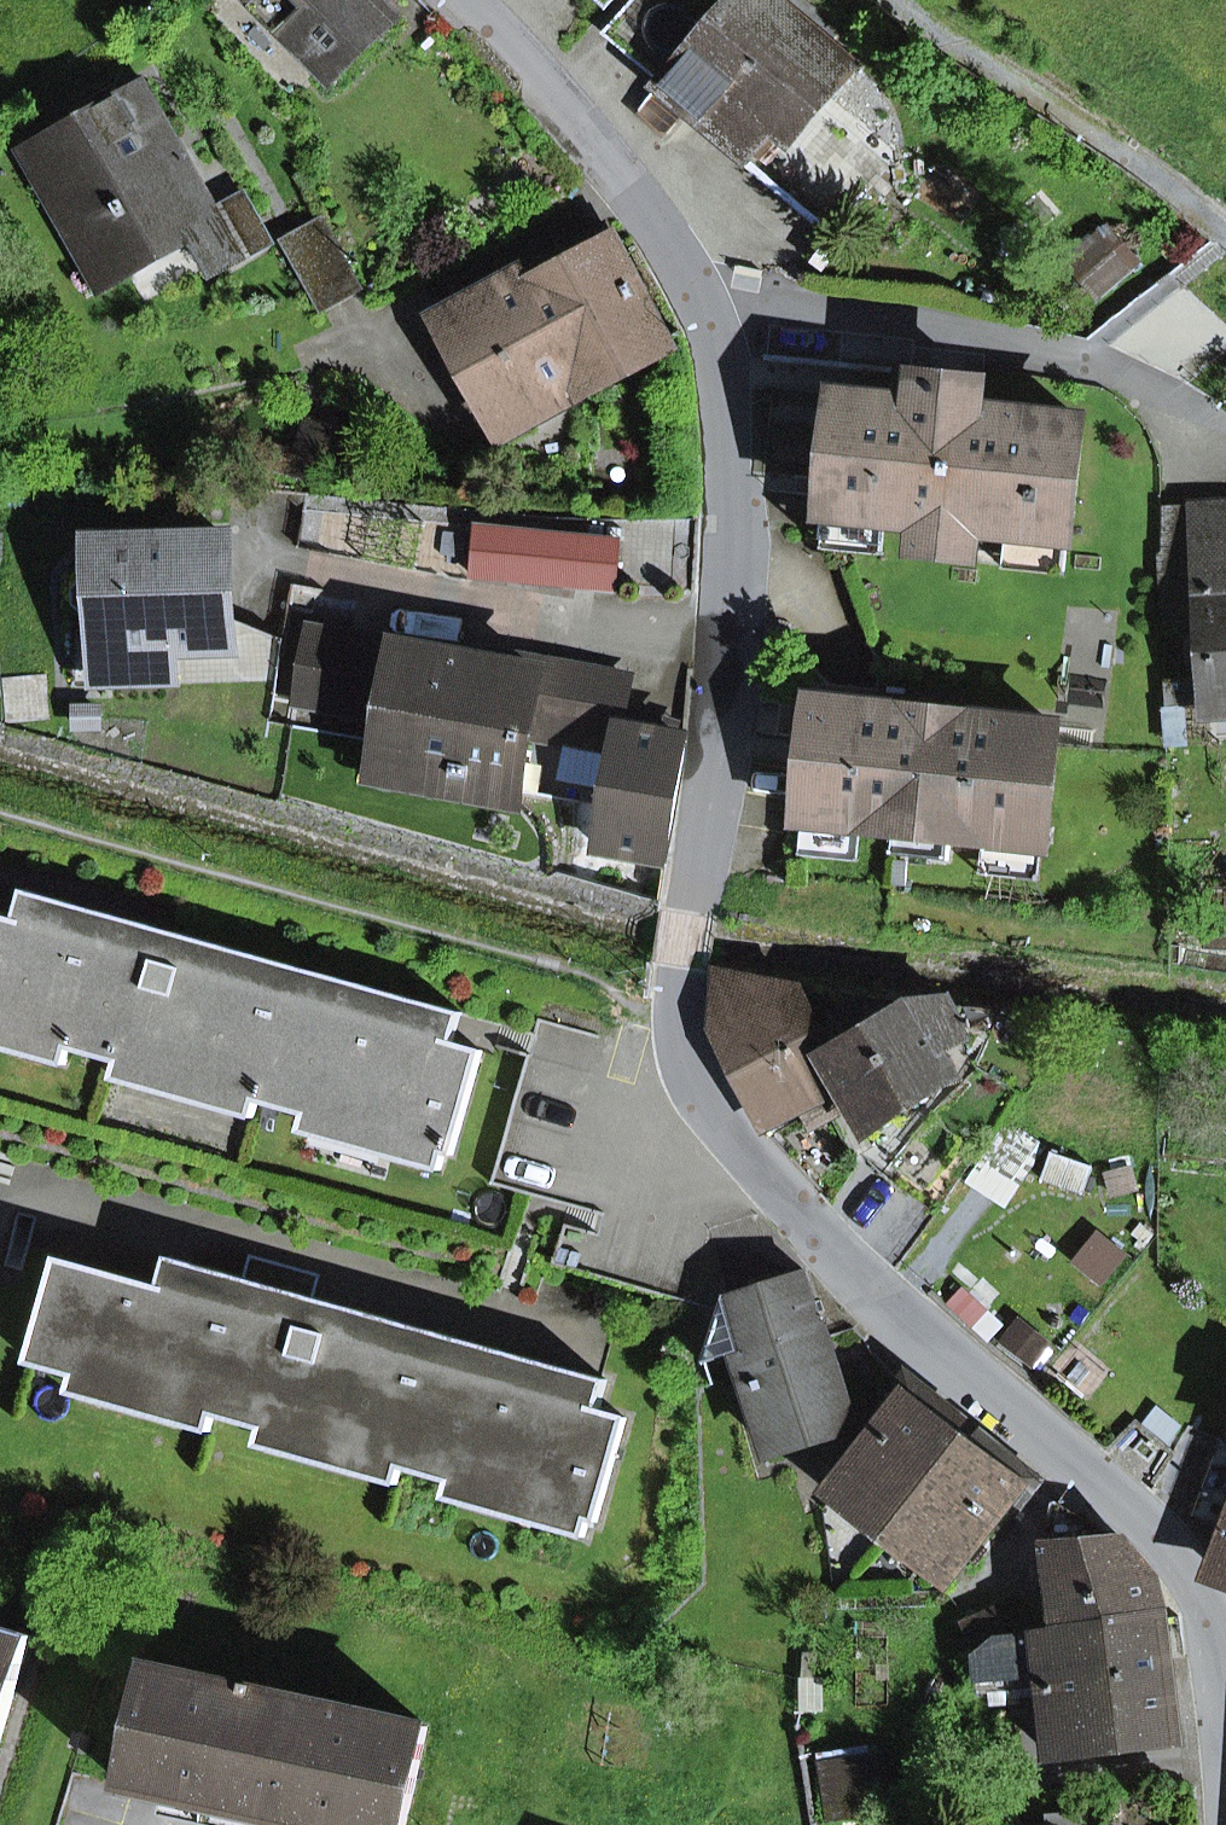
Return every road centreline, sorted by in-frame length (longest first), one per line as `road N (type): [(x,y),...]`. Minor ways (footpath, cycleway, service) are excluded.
road 1 (residential): [(1225,1682),(1204,1602),(1158,1533),(893,1311),(730,1132),(701,1087),(681,1018),(725,727),(735,575),(733,451),(719,366),(703,313),(626,181),(469,0)]

